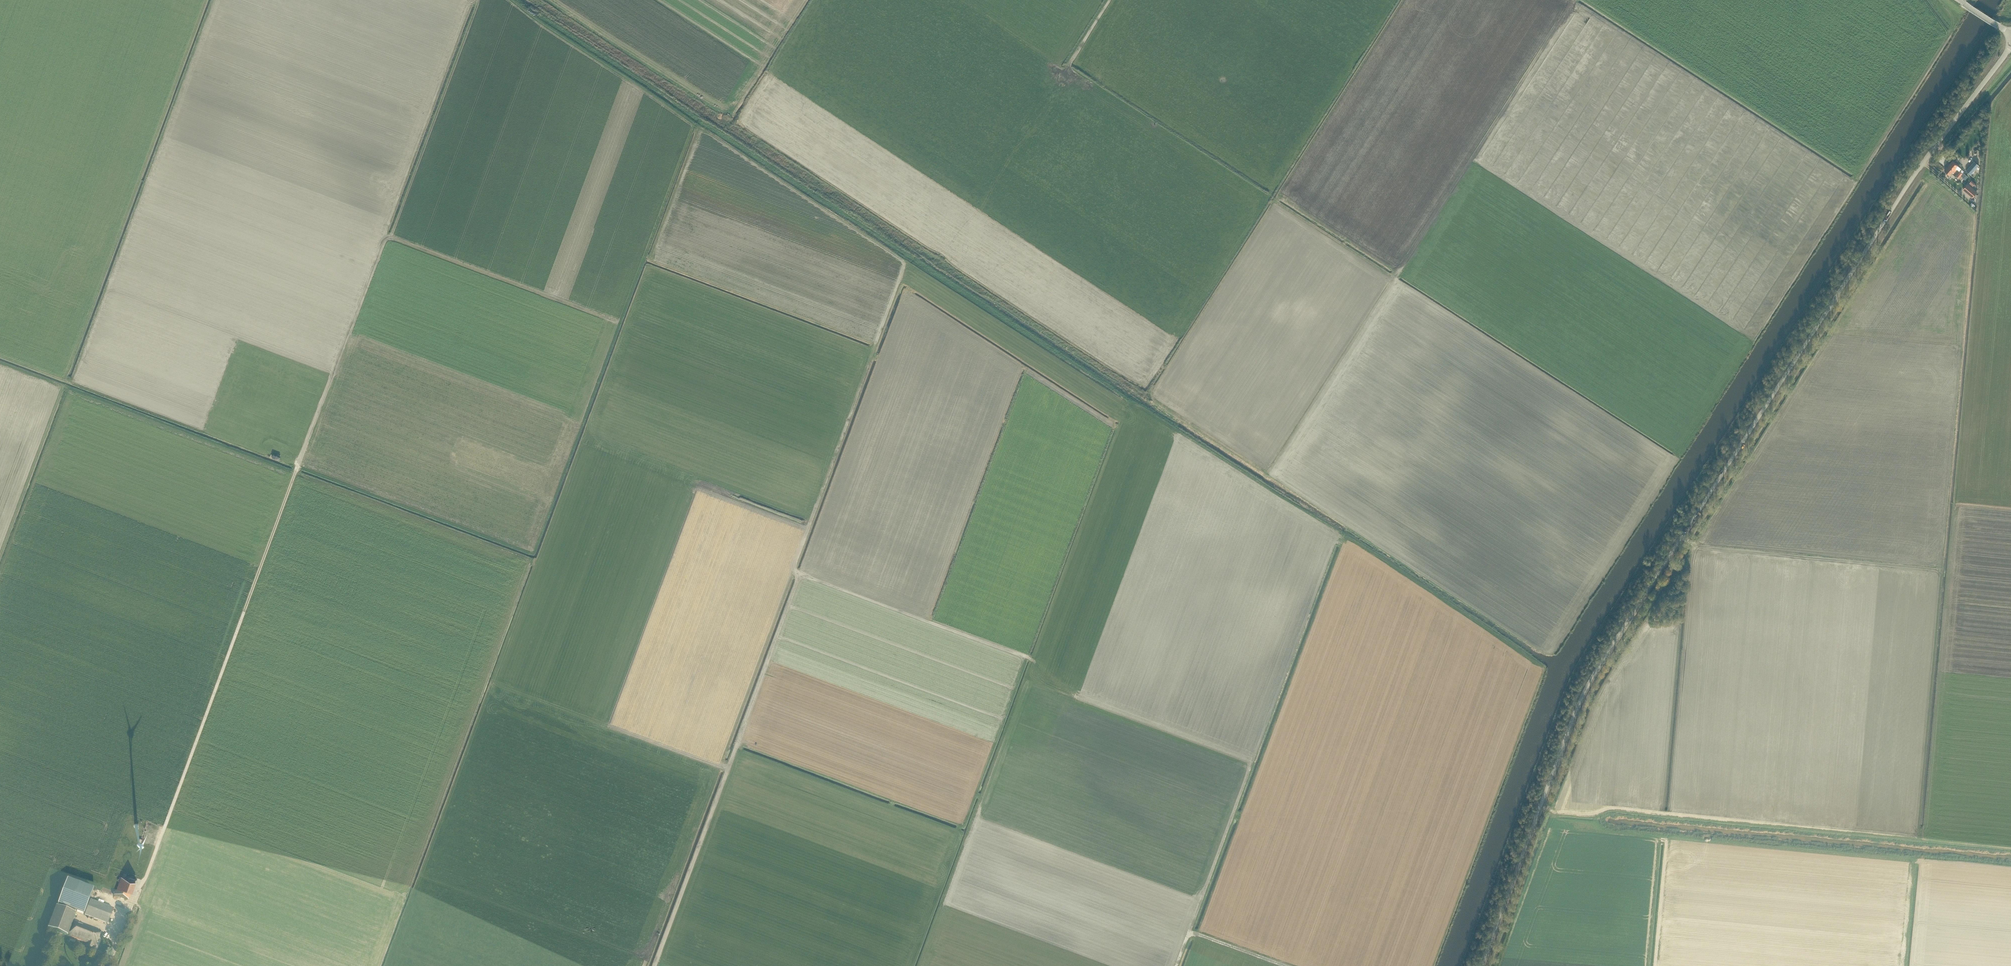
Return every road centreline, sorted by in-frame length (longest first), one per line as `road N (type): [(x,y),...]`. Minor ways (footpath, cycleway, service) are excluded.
road 1 (unclassified): [(1482,965),(1594,675),(1797,352),(2010,48)]
road 2 (track): [(1177,965),(1278,694)]

